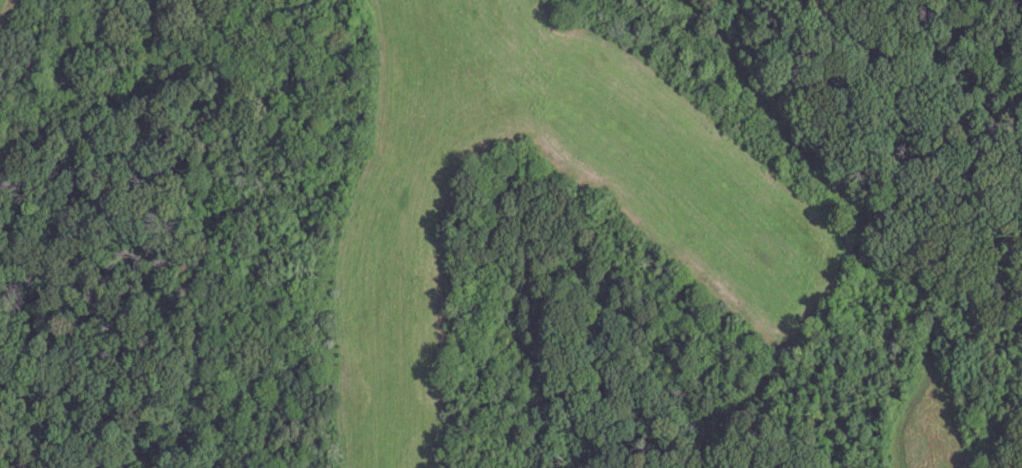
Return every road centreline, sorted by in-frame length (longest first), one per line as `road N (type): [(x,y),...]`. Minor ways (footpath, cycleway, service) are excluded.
road 1 (track): [(691,0),(823,177),(869,214)]

